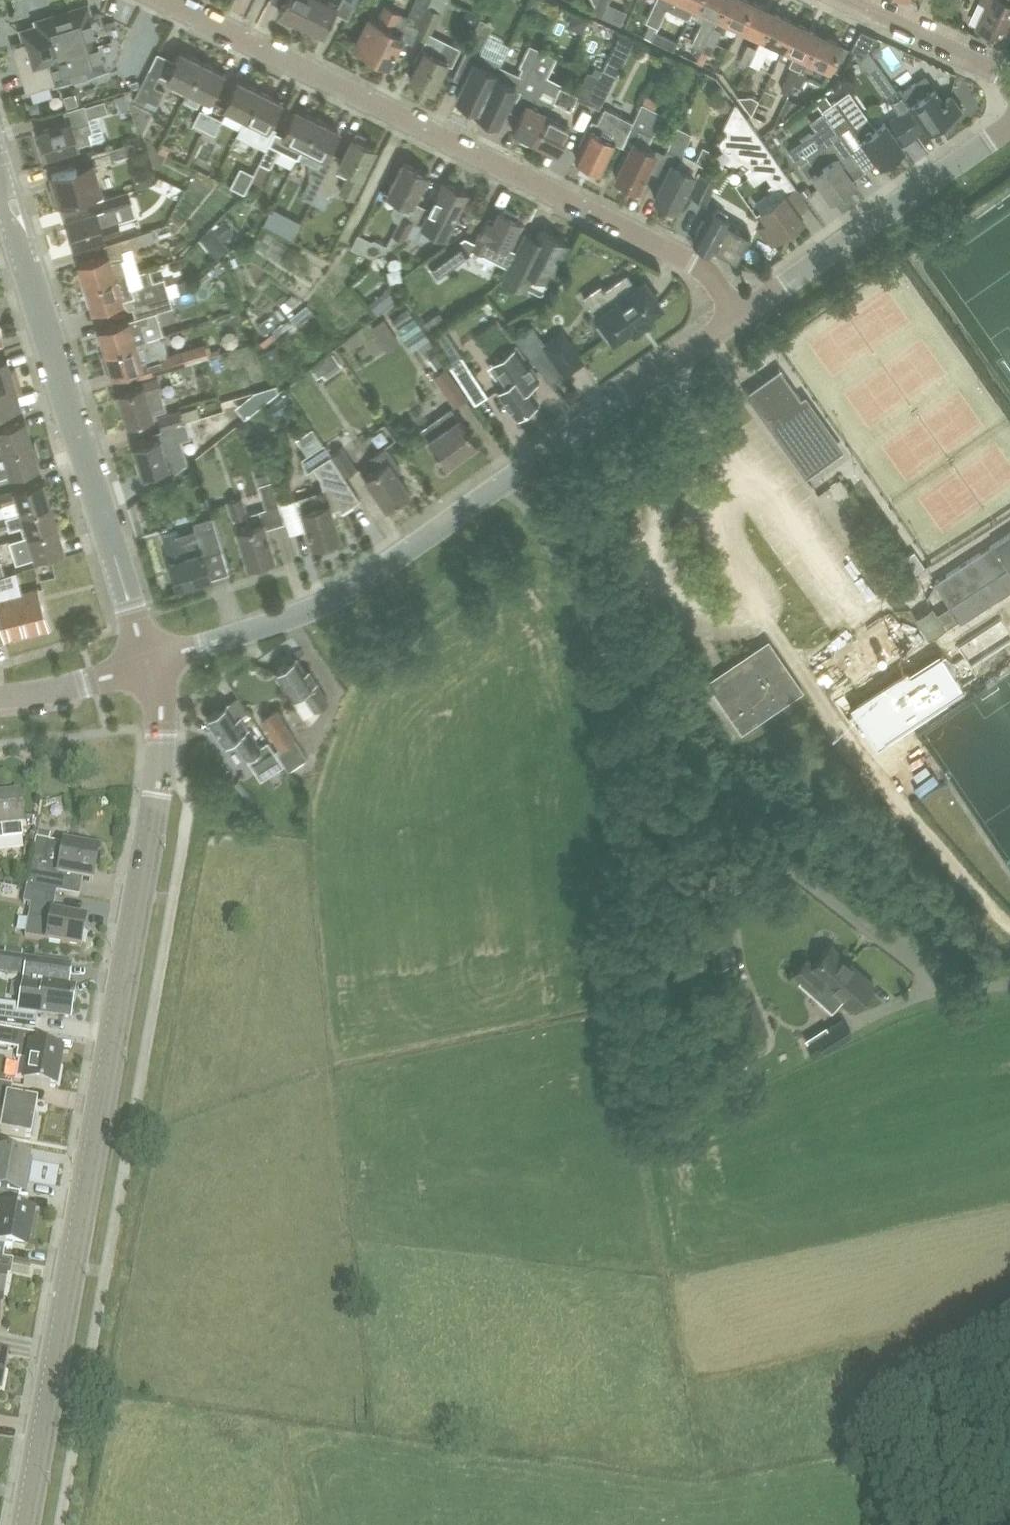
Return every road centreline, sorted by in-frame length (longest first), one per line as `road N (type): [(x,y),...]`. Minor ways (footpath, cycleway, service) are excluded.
road 1 (tertiary): [(160,751),(151,838),(27,1524)]
road 2 (unclassified): [(1009,985),(931,992),(901,955),(725,830),(659,758),(573,586),(510,481)]
road 3 (residential): [(741,316),(701,270),(158,0)]
road 4 (tertiary): [(148,665),(0,171)]
road 5 (unclassified): [(148,665),(336,603),(510,481)]
road 6 (unclassified): [(1009,925),(917,823),(753,607)]
road 7 (unclassified): [(741,316),(1009,131)]
road 8 (unclassified): [(510,481),(741,316)]
road 9 (residential): [(1009,83),(844,0)]
road 10 (unclassified): [(0,699),(71,689),(148,665)]

